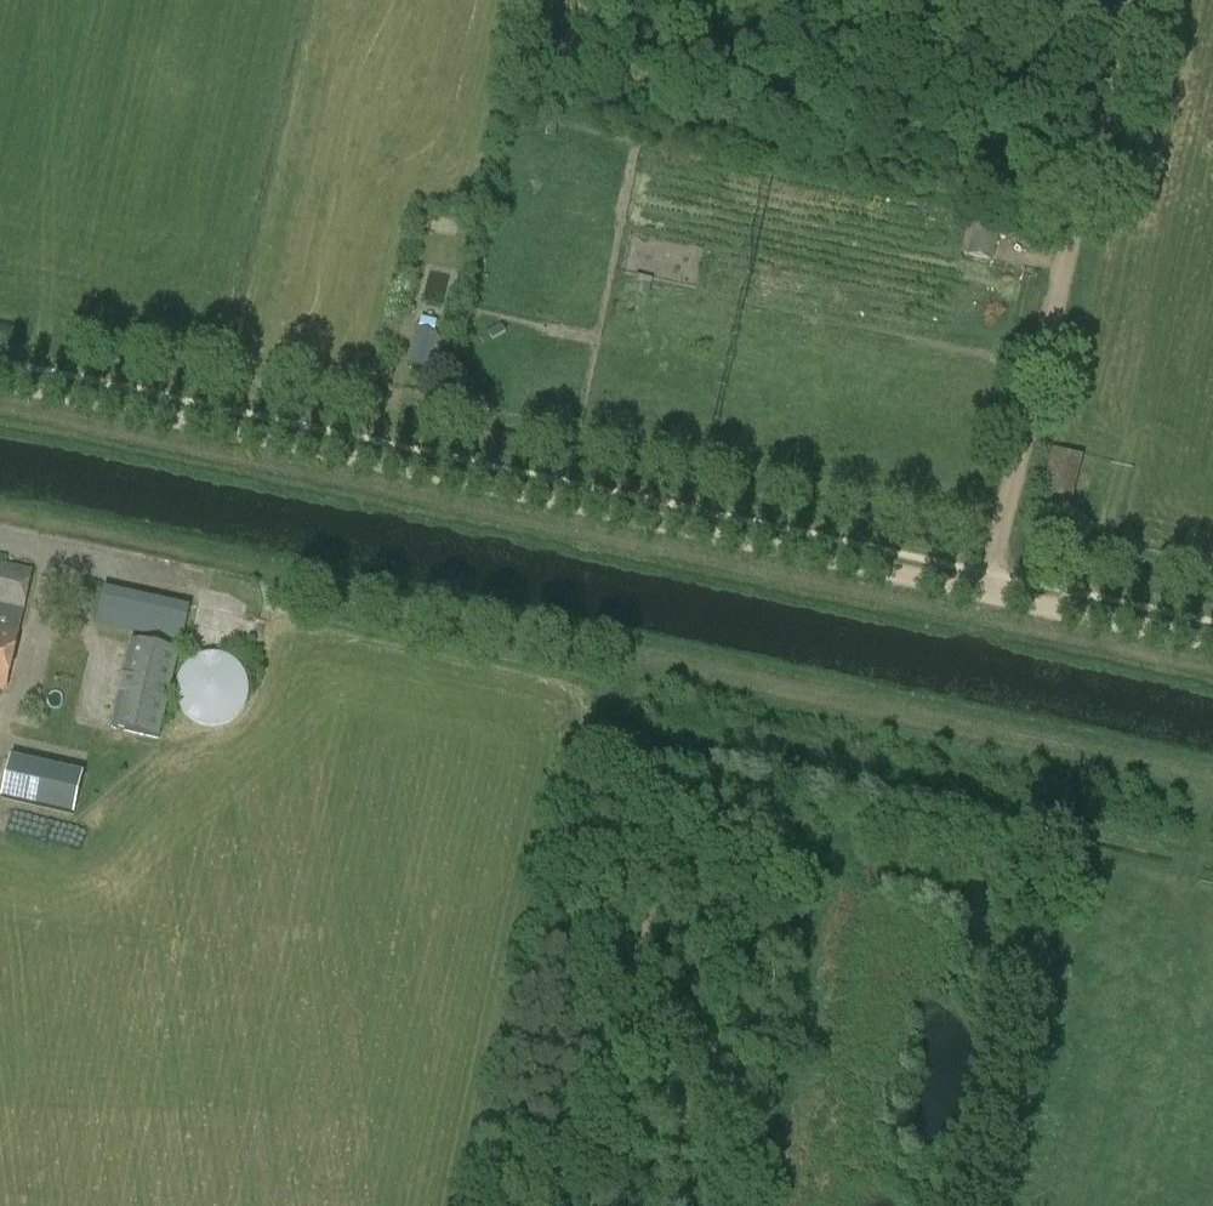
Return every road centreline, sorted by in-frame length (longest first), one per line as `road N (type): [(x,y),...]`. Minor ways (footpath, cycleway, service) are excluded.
road 1 (track): [(1212,640),(0,376)]
road 2 (track): [(1212,781),(354,600),(213,587),(0,540)]
road 3 (track): [(1131,0),(990,594)]

